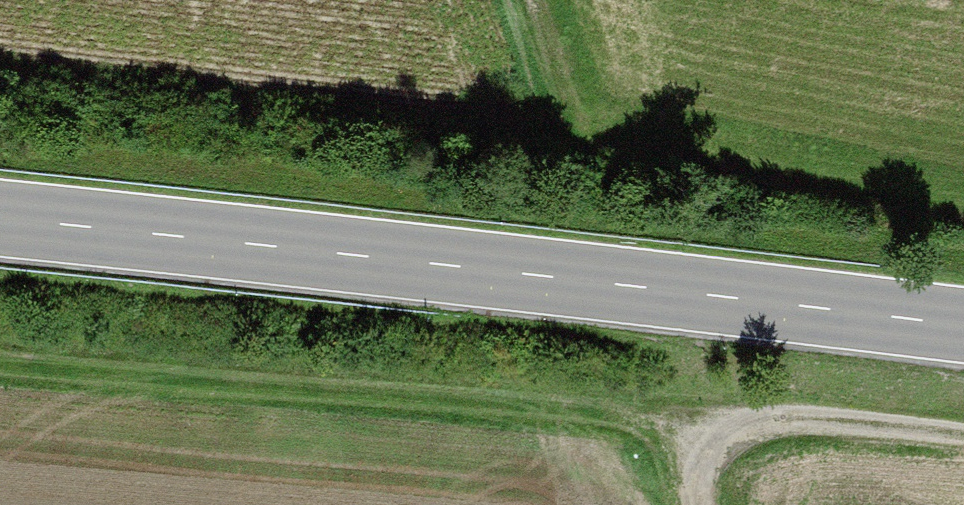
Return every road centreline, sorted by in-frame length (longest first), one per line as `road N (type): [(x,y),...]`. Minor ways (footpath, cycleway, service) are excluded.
road 1 (track): [(0,85),(571,129),(963,206)]
road 2 (primary): [(963,329),(0,218)]
road 3 (track): [(720,504),(713,462),(741,433),(794,425),(963,440)]
road 4 (track): [(529,0),(571,129)]

